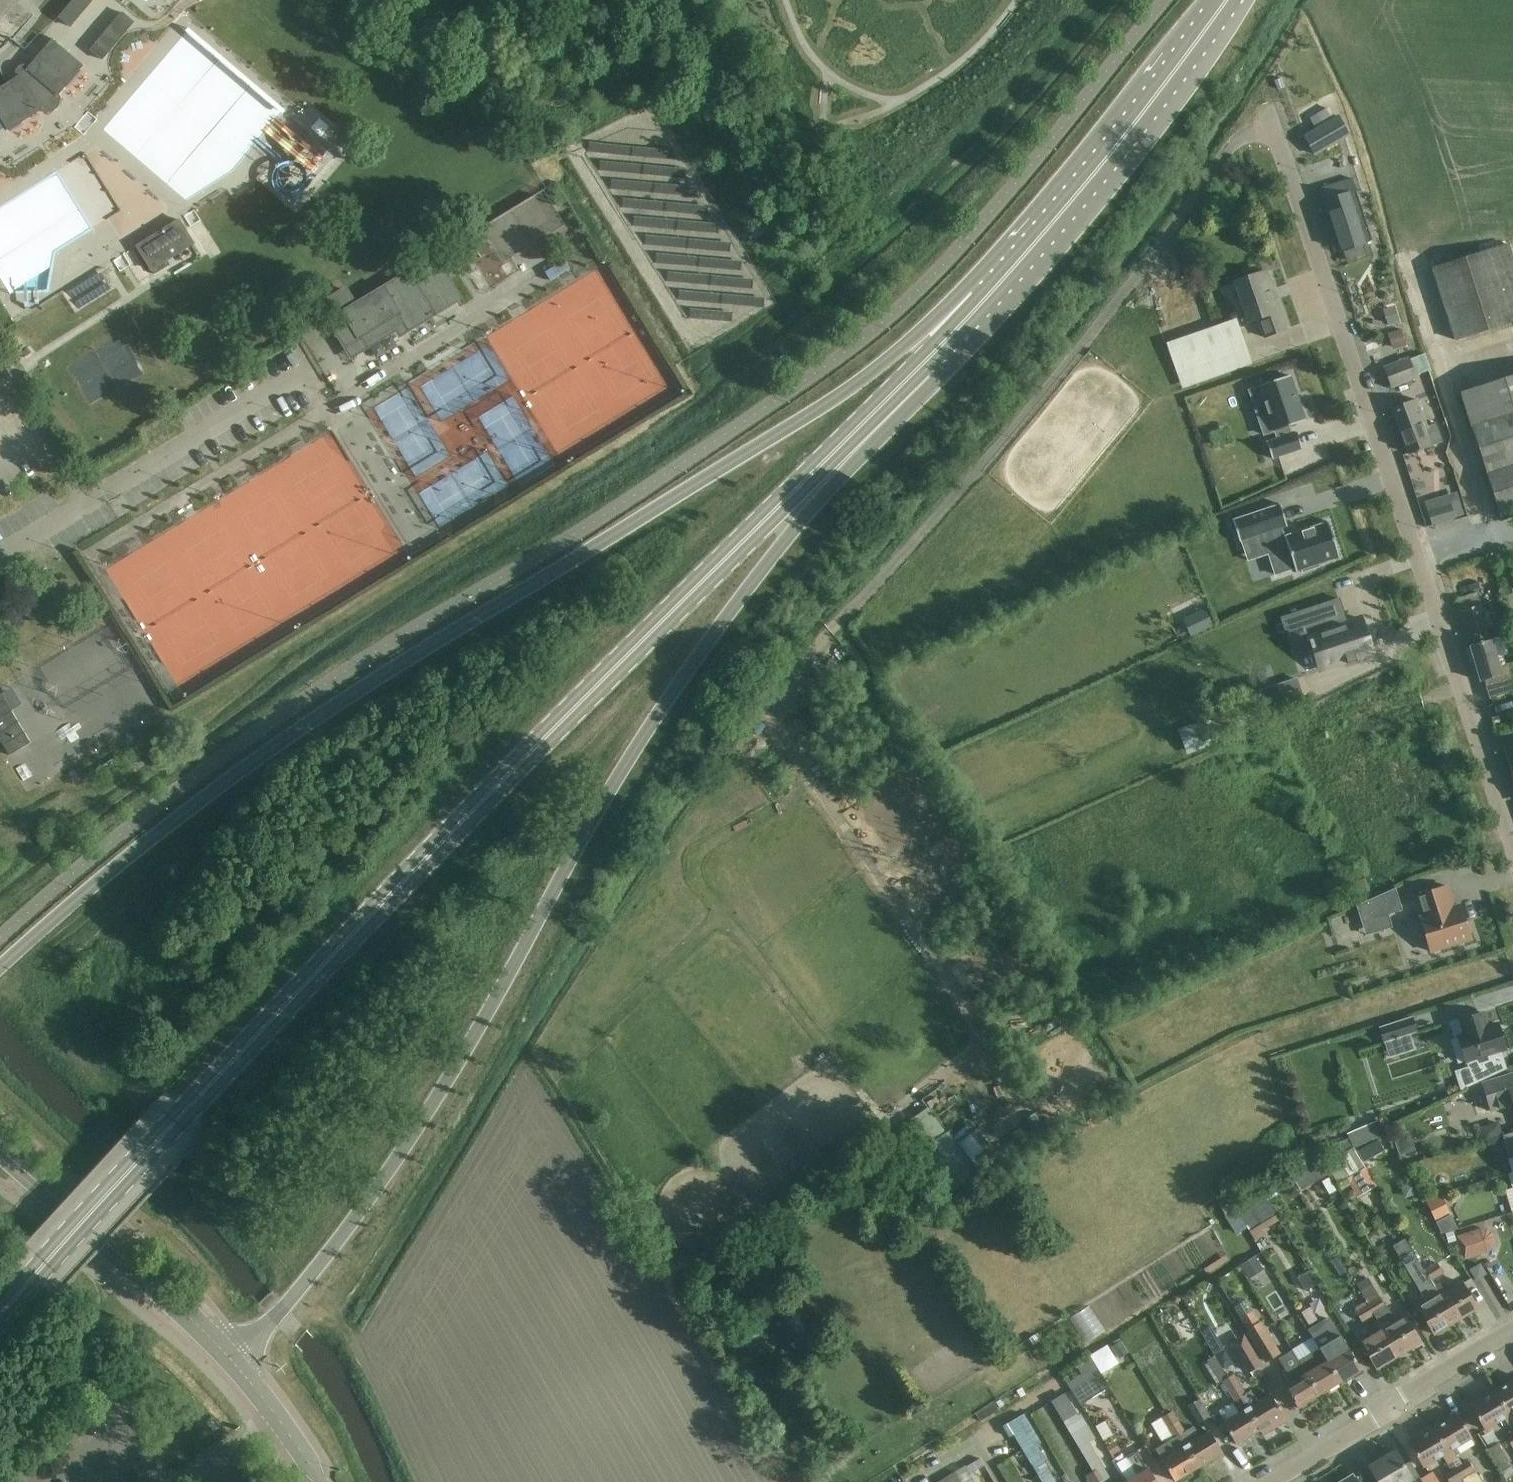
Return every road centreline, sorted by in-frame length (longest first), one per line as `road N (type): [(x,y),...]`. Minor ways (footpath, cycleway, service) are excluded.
road 1 (secondary): [(1096,169),(883,364),(212,790),(0,967)]
road 2 (secondary): [(0,1316),(163,1131),(665,618),(889,415)]
road 3 (secondary): [(230,1360),(287,1305),(412,1138),(653,724),(760,573),(889,415)]
road 4 (residential): [(1512,840),(1270,114)]
road 5 (secondary): [(889,415),(1053,244),(1096,169)]
road 6 (tertiary): [(230,1360),(0,1149)]
road 7 (residential): [(1273,1481),(1512,1330)]
road 8 (secondary): [(1096,169),(1224,0)]
road 9 (tertiary): [(324,1481),(230,1360)]

